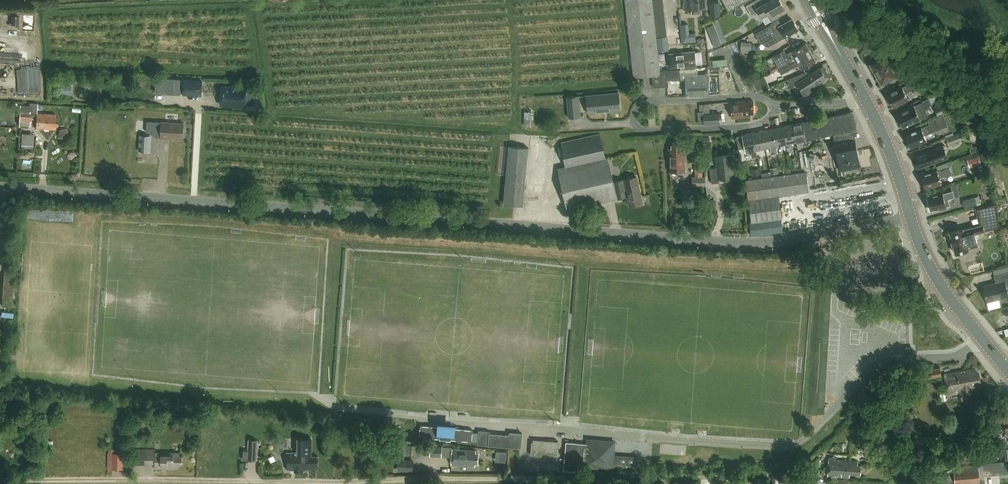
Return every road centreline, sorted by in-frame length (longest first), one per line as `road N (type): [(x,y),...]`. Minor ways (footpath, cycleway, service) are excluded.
road 1 (unclassified): [(0,191),(748,244),(912,217)]
road 2 (residential): [(739,483),(707,477),(0,481)]
road 3 (unclassified): [(345,414),(778,448),(811,436),(881,361),(943,359),(981,338)]
road 4 (residential): [(777,107),(758,125),(734,129),(648,132),(633,123),(646,102),(764,99)]
road 5 (secondary): [(981,338),(929,262),(912,217)]
road 6 (secondary): [(912,217),(864,95)]

